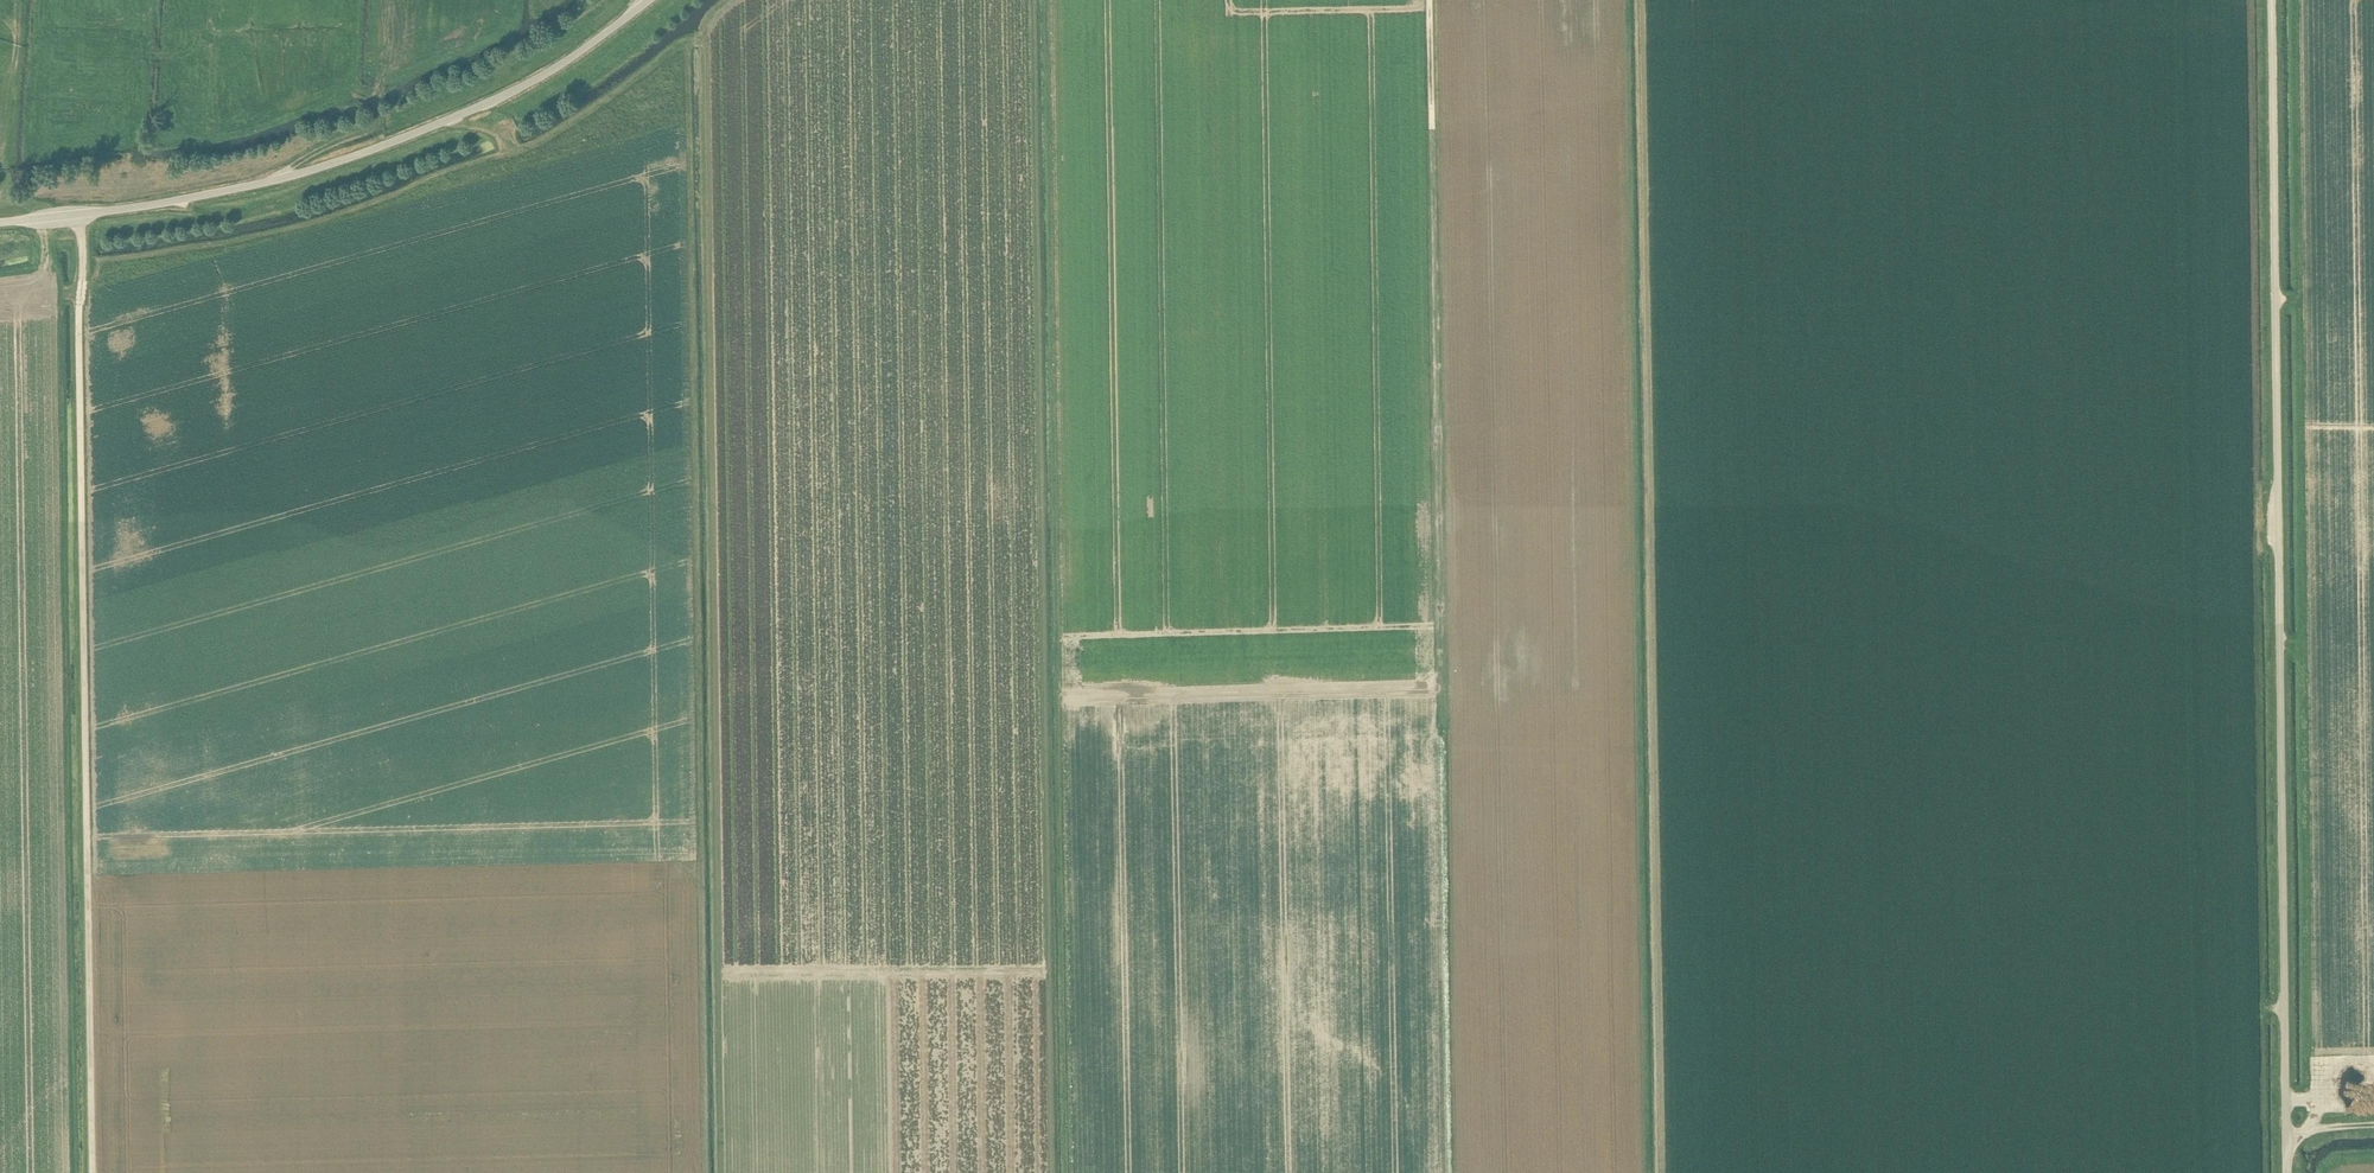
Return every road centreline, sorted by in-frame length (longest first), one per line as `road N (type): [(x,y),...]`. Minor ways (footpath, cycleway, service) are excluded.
road 1 (unclassified): [(2287,1172),(2272,0)]
road 2 (track): [(92,1172),(82,257),(74,216)]
road 3 (track): [(1430,0),(1442,727)]
road 4 (unclassified): [(650,0),(533,81),(355,156),(196,197),(0,223)]
road 5 (track): [(274,181),(369,127),(379,83)]

